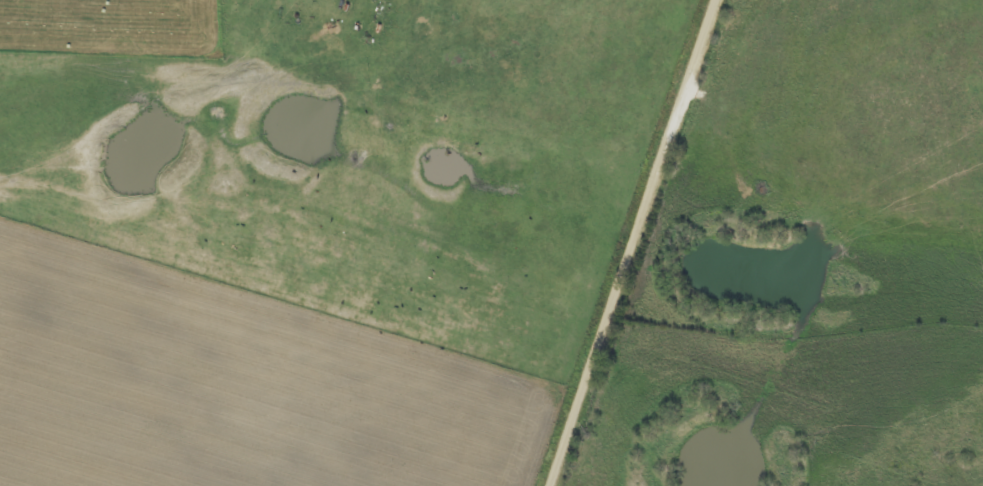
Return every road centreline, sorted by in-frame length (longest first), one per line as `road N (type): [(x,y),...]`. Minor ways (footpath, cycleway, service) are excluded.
road 1 (residential): [(557,485),(714,0)]

